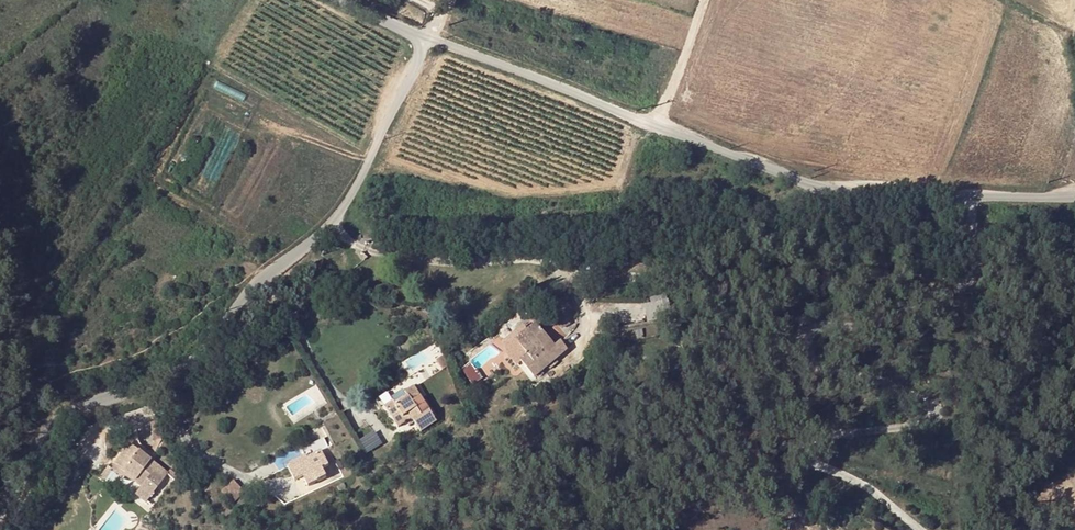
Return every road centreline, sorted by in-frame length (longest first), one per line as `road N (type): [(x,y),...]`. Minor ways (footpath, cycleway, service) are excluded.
road 1 (tertiary): [(1074,186),(855,186),(774,167),(418,33)]
road 2 (tertiary): [(0,504),(32,417),(50,397),(76,378),(187,336),(334,222),(420,59),(418,33)]
road 3 (track): [(662,126),(710,0)]

